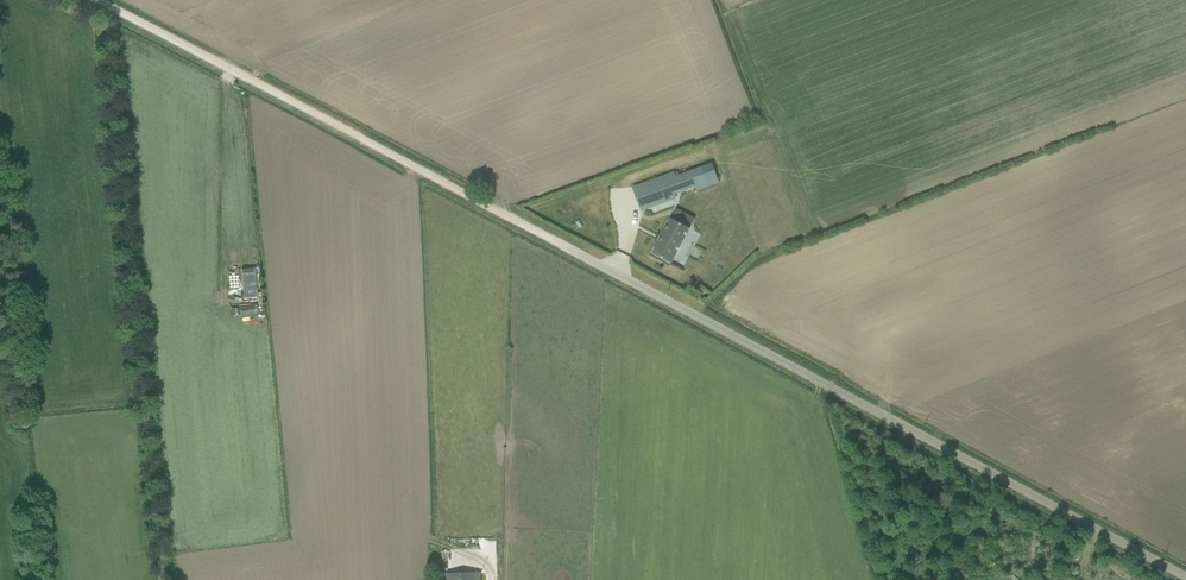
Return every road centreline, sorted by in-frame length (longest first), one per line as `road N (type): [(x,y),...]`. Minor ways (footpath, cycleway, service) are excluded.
road 1 (unclassified): [(1185,578),(563,246)]
road 2 (track): [(563,246),(99,0)]

